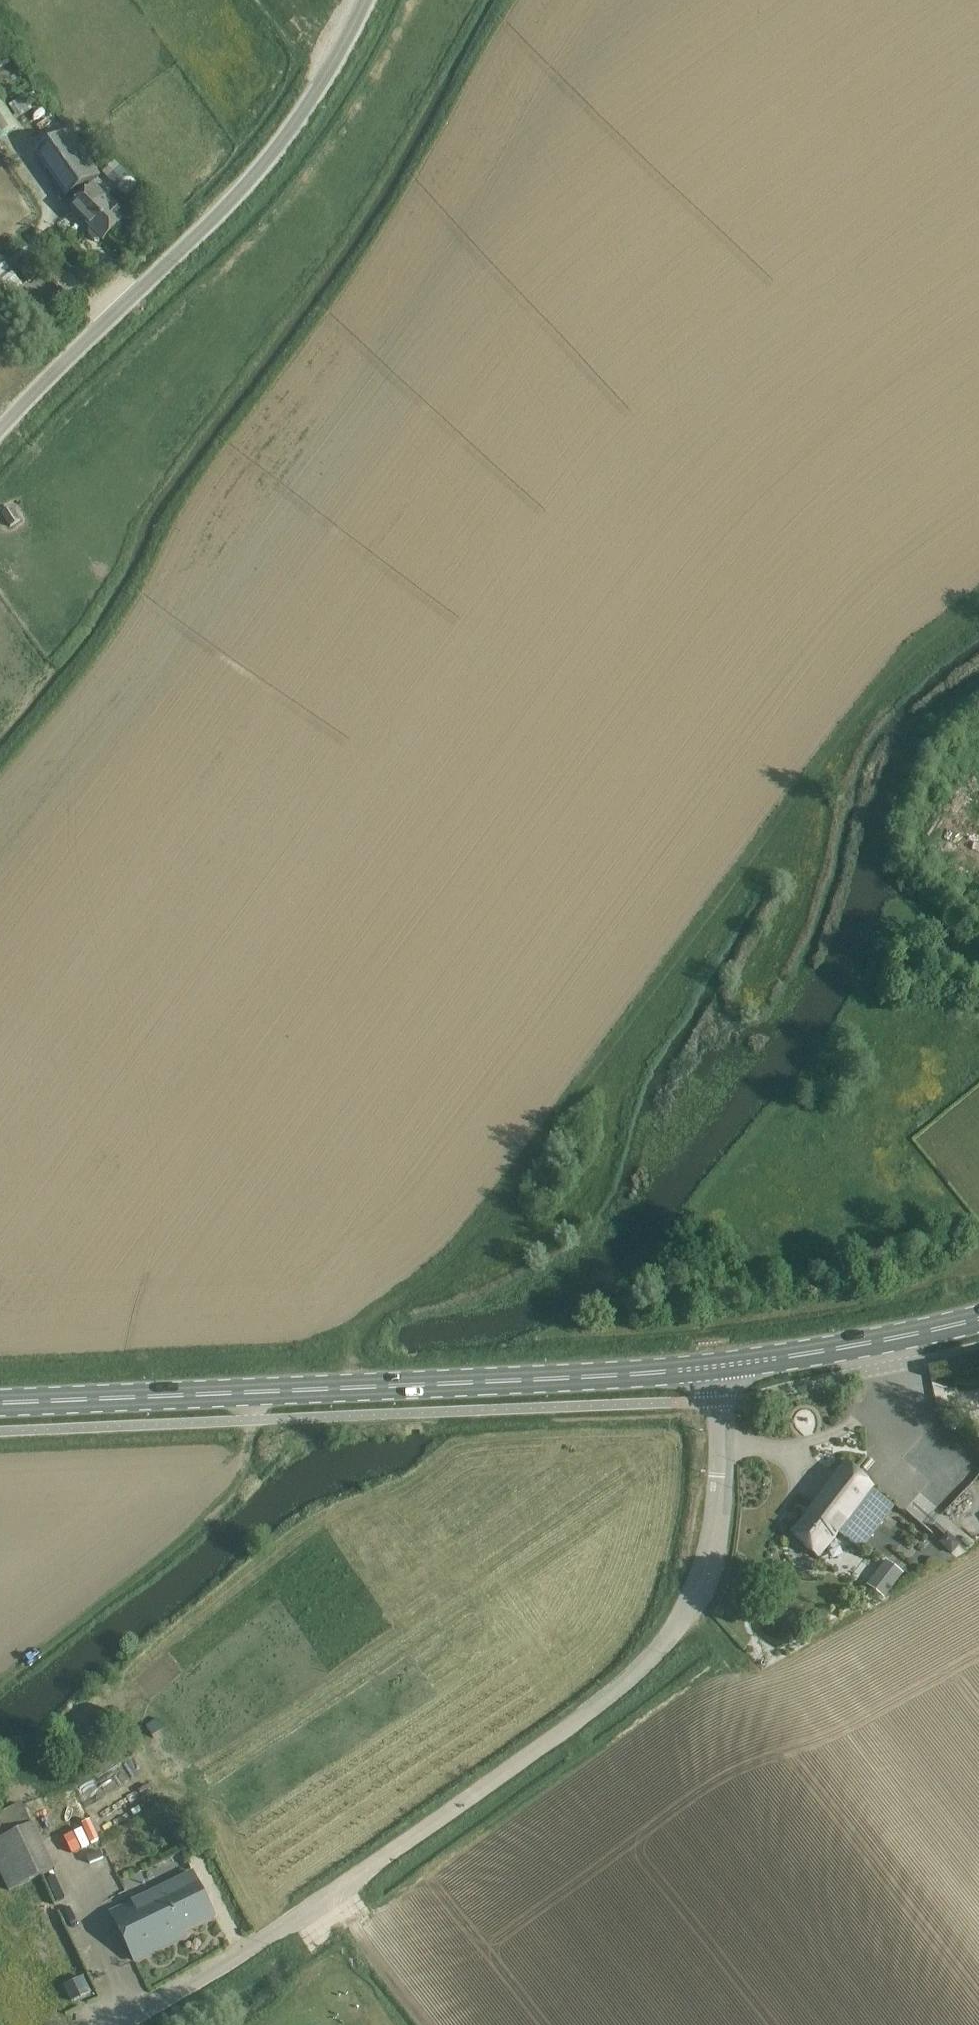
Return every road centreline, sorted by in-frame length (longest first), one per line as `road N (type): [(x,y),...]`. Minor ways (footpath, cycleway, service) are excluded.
road 1 (unclassified): [(95,2024),(334,1880),(589,1712),(625,1677),(694,1586),(716,1527),(718,1367)]
road 2 (primary): [(0,1405),(718,1367)]
road 3 (unclassified): [(0,446),(250,184),(359,0)]
road 4 (primary): [(718,1367),(978,1318)]

